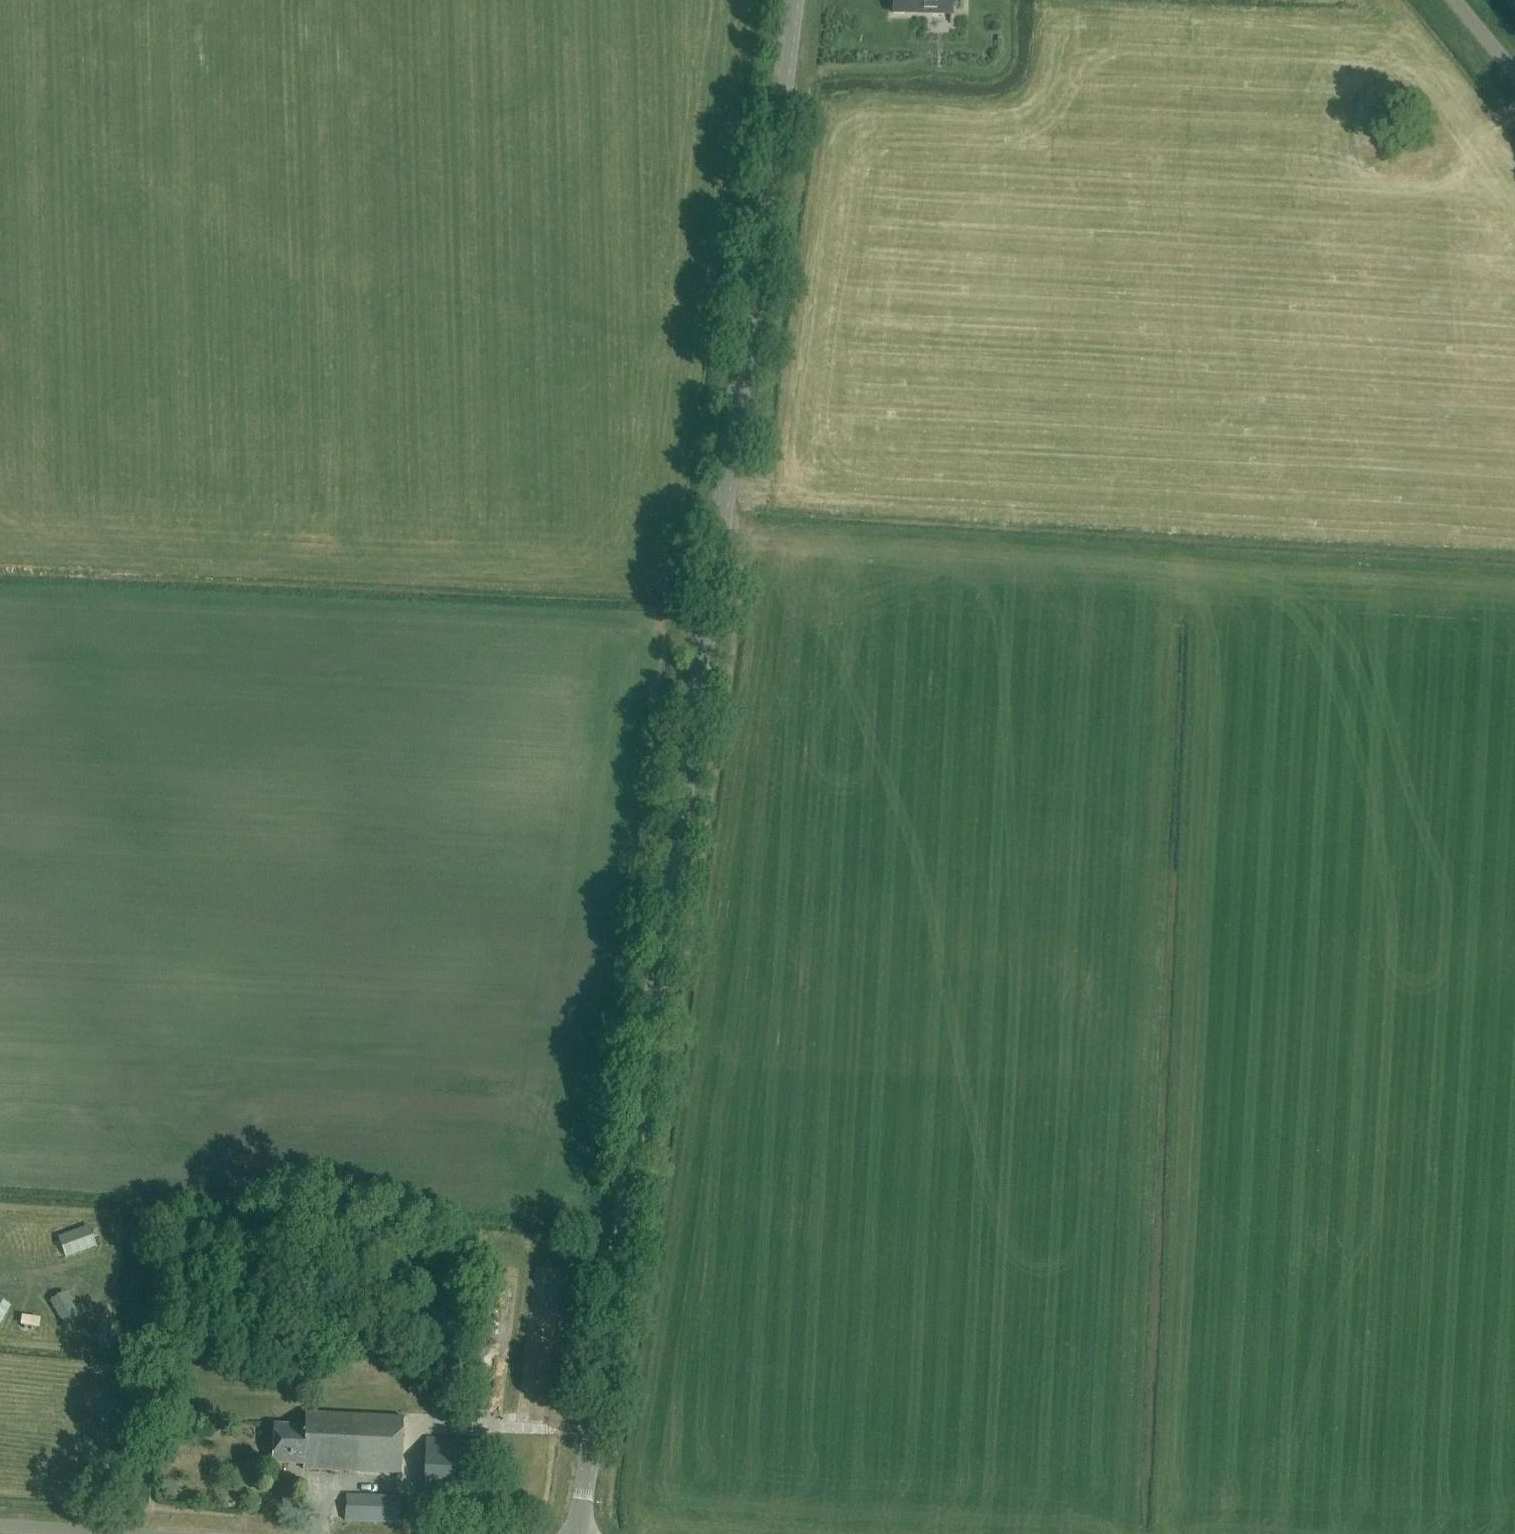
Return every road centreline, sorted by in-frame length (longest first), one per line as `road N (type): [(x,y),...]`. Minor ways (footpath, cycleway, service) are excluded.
road 1 (tertiary): [(577,1533),(790,0)]

